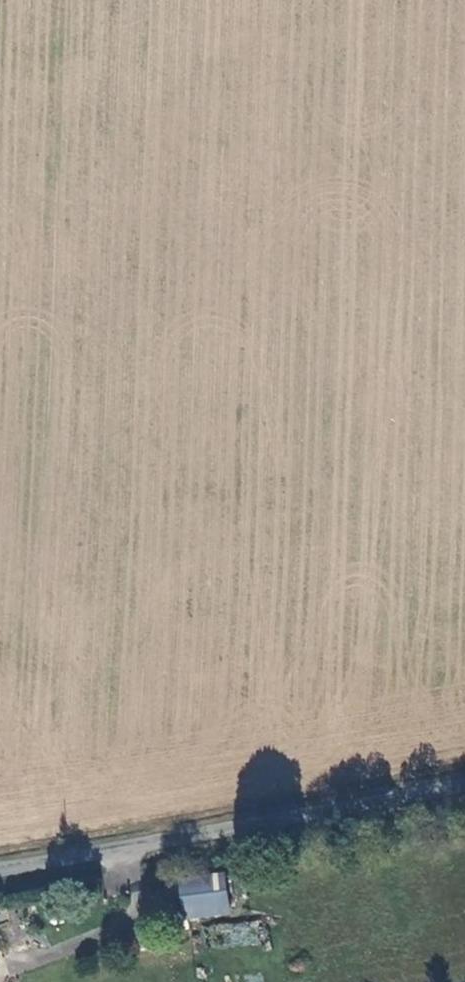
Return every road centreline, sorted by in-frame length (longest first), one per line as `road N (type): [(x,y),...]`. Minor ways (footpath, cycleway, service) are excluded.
road 1 (unclassified): [(464,781),(0,870)]

